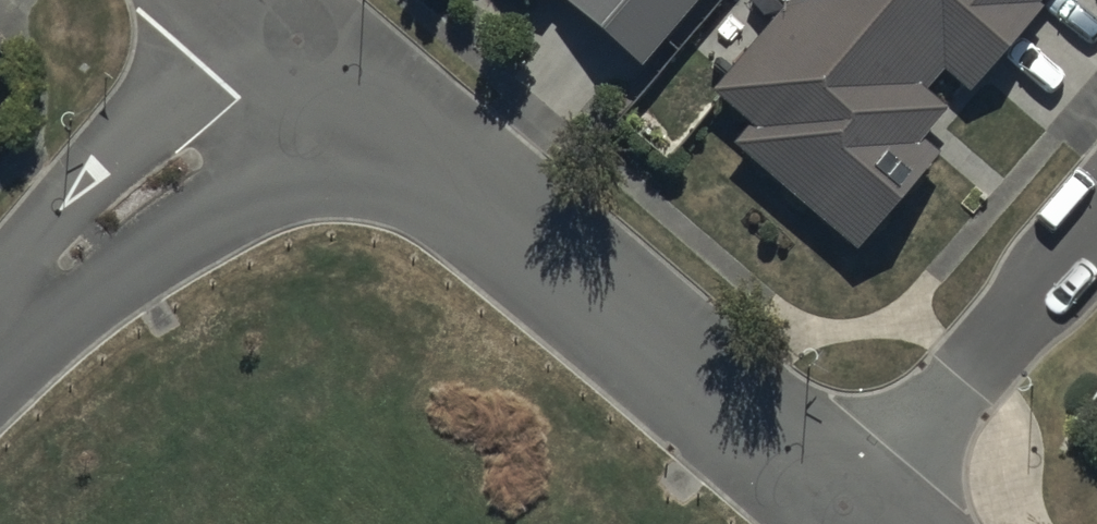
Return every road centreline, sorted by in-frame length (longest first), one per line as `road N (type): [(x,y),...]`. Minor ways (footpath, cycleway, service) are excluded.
road 1 (residential): [(833,506),(294,51)]
road 2 (residential): [(294,51),(0,329)]
road 3 (residential): [(833,506),(967,376),(1096,227)]

